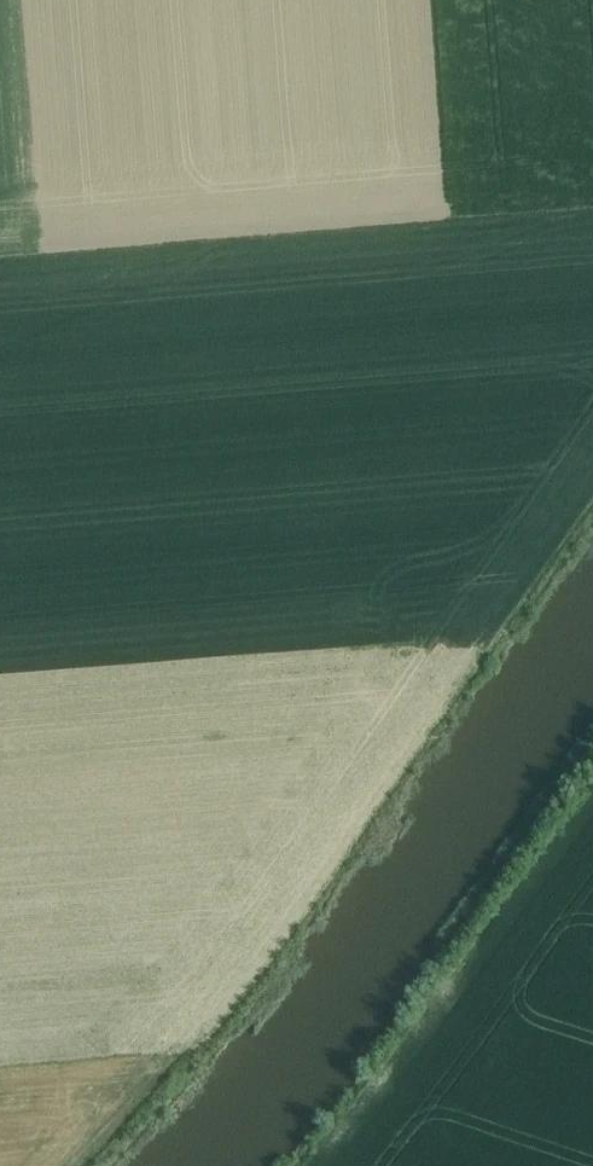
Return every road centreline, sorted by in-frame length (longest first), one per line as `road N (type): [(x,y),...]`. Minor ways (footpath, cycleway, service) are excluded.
road 1 (track): [(316,1165),(592,796)]

